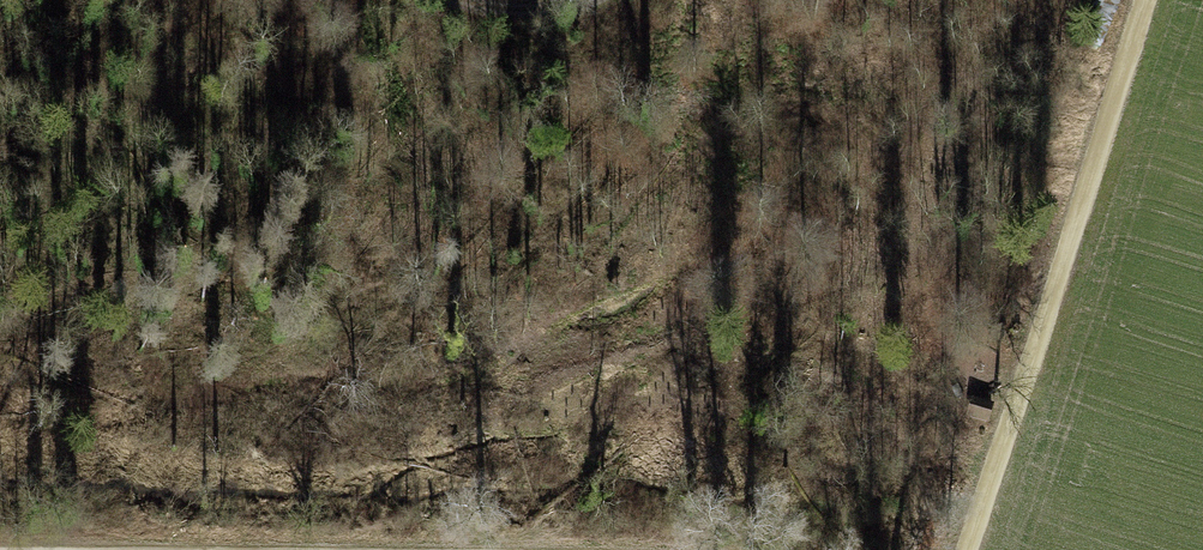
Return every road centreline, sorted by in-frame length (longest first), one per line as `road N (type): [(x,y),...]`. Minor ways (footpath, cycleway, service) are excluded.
road 1 (track): [(1152,0),(969,549)]
road 2 (track): [(440,0),(524,11),(574,0)]

